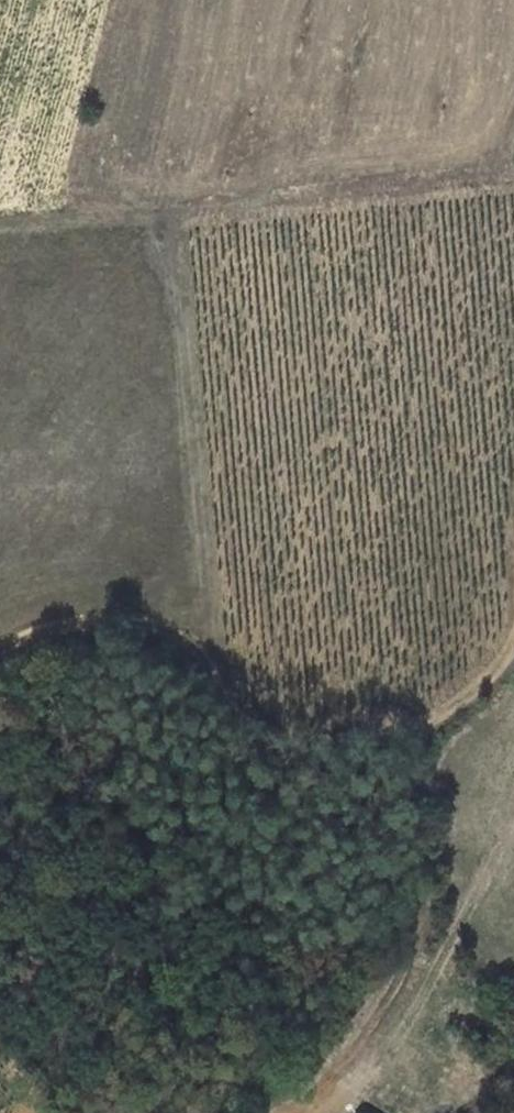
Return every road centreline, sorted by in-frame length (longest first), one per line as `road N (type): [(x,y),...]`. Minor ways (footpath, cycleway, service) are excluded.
road 1 (track): [(513,635),(482,685),(429,722),(335,738),(275,737),(233,715),(202,661),(153,622),(102,622),(0,650)]
road 2 (track): [(429,722),(412,757),(402,809),(418,922),(402,975),(295,1112)]
road 3 (track): [(181,209),(513,179)]

